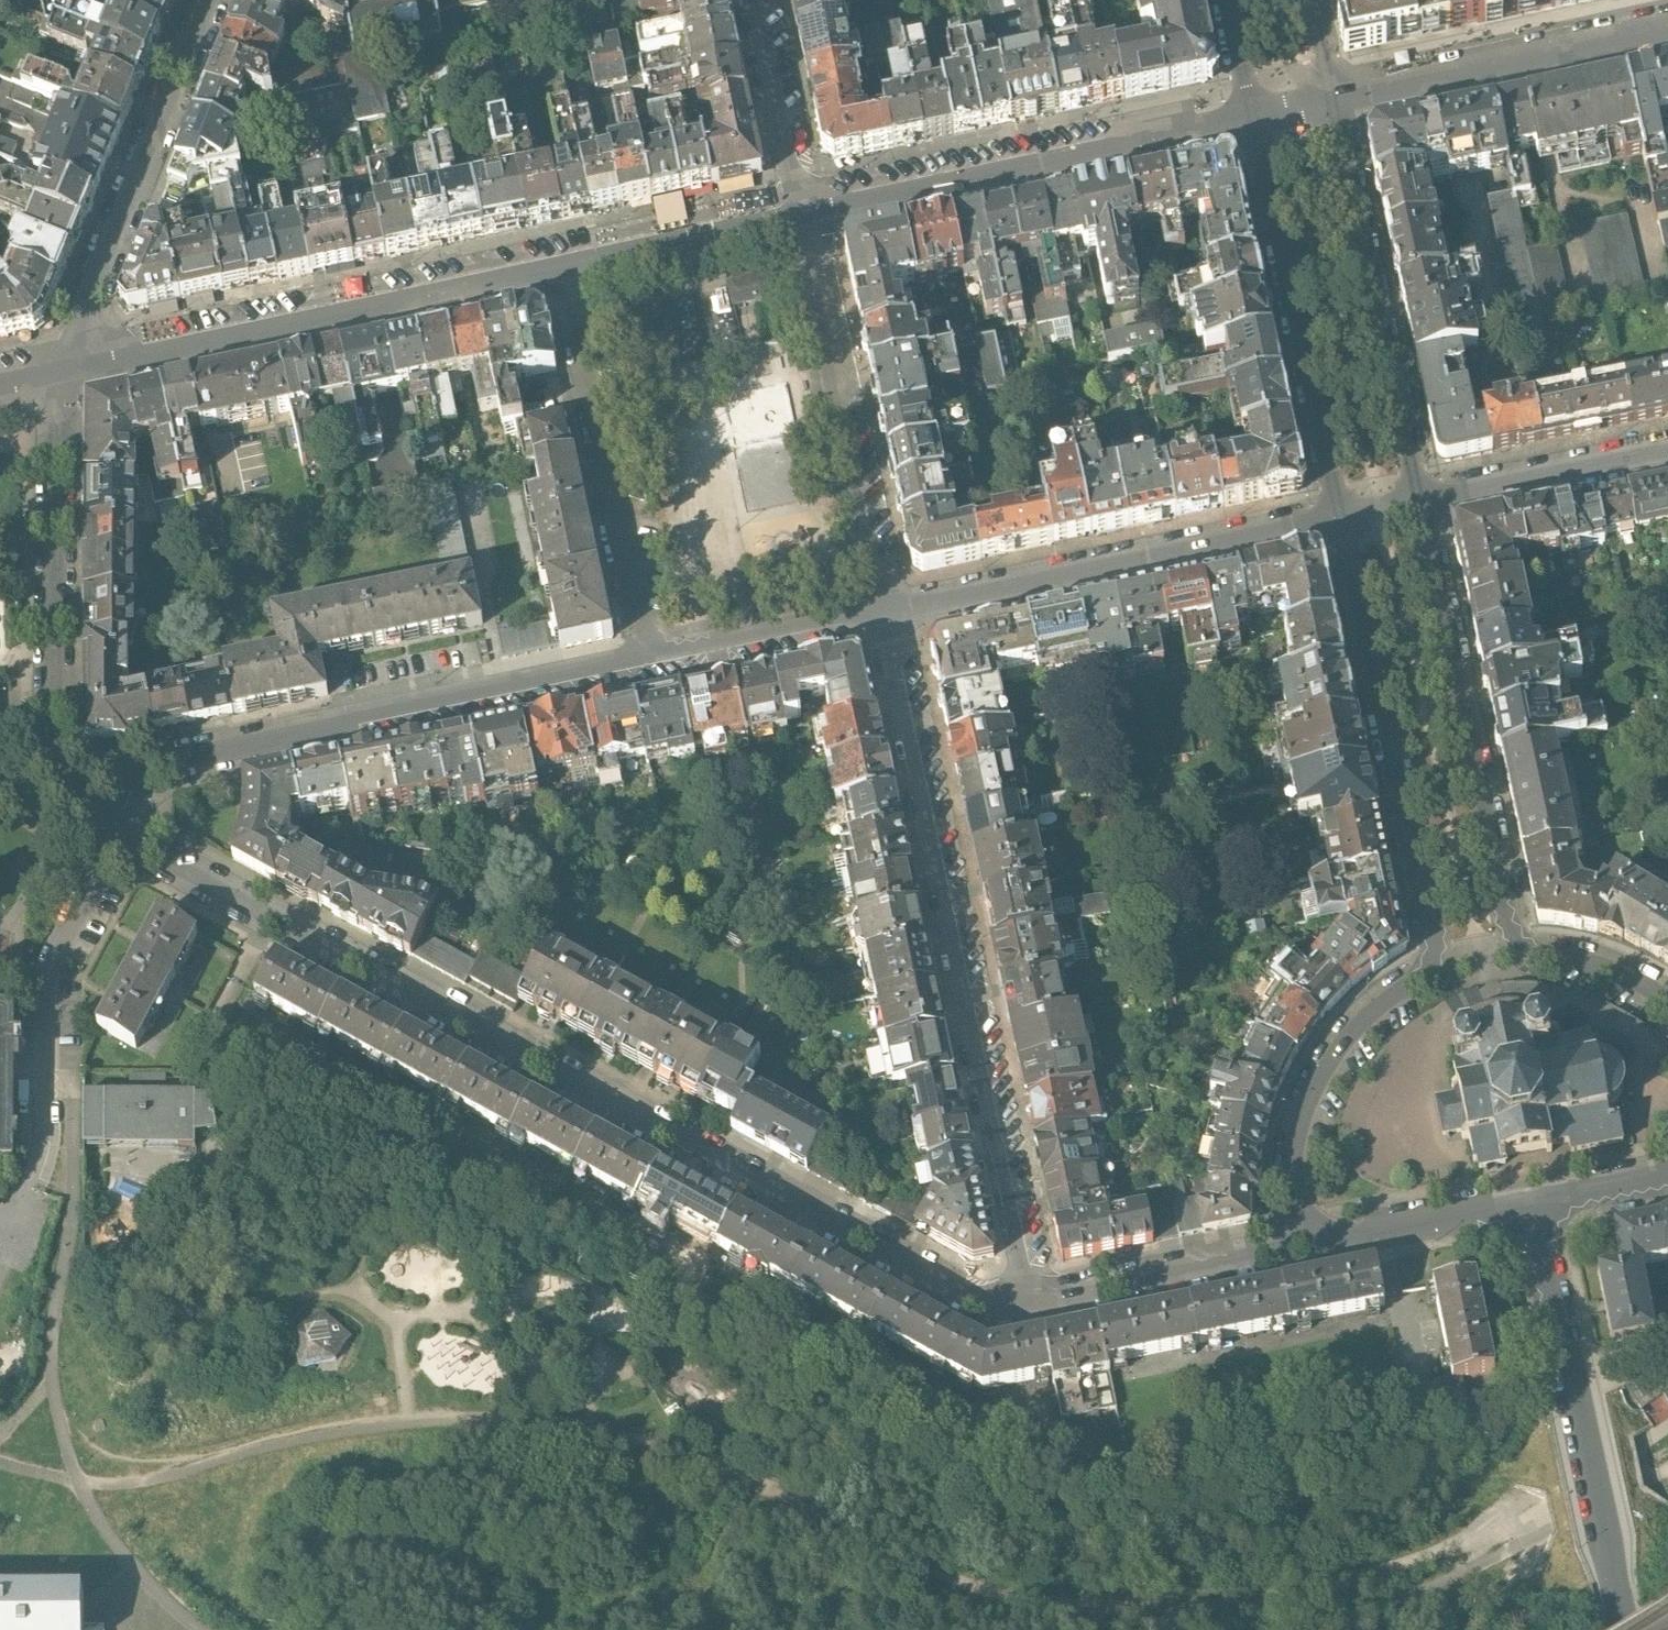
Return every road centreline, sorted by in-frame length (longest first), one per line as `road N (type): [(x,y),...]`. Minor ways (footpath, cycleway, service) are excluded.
road 1 (residential): [(116,832),(995,1306),(1029,1301)]
road 2 (tertiary): [(1340,517),(1435,937),(1426,969),(1368,1016),(1332,1058),(1301,1122),(1293,1182),(1301,1212),(1322,1234)]
road 3 (residential): [(1029,1301),(886,604)]
road 4 (tertiary): [(1667,1000),(1606,965),(1540,950),(1507,921),(1418,501)]
road 5 (residential): [(647,654),(155,763),(116,832)]
road 6 (residential): [(64,374),(563,270)]
road 7 (residential): [(64,374),(56,415),(55,763),(77,805),(116,832)]
road 8 (residential): [(1340,517),(886,604)]
road 9 (residential): [(809,215),(1253,117)]
road 10 (tertiary): [(1533,1204),(1625,1629)]
road 11 (tertiary): [(1253,117),(1340,517)]
road 12 (tertiary): [(1331,101),(1418,501)]
road 13 (residential): [(64,374),(210,0)]
road 14 (residential): [(886,604),(809,215)]
road 15 (residential): [(563,270),(647,654)]
road 16 (residential): [(1331,101),(1667,29)]
road 17 (residential): [(1029,1301),(1322,1234)]
road 18 (residential): [(1667,449),(1418,501)]
road 19 (residential): [(563,270),(809,215)]
road 20 (residential): [(886,604),(647,654)]
road 21 (residential): [(60,938),(45,1132),(33,1174)]
road 22 (residential): [(809,215),(755,0)]
road 23 (tertiary): [(1322,1234),(1358,1241),(1533,1204)]
road 24 (tertiary): [(1533,1204),(1667,1166)]
road 25 (residential): [(116,832),(60,938)]

